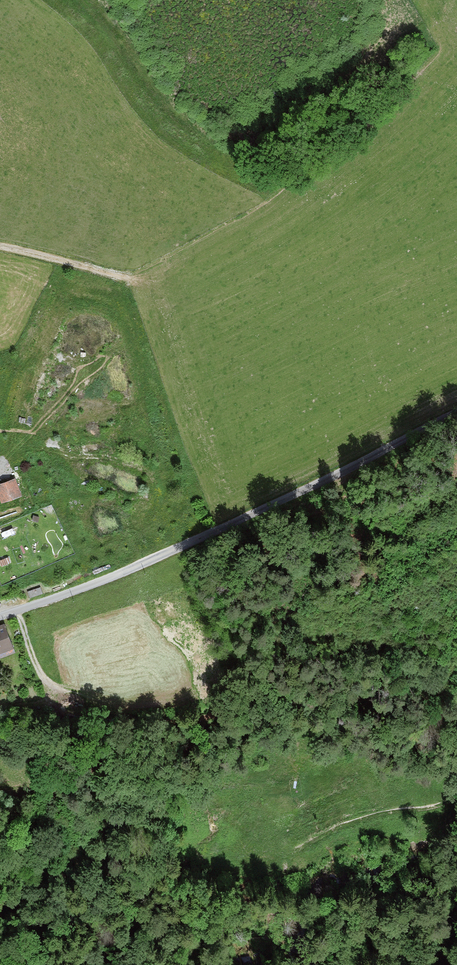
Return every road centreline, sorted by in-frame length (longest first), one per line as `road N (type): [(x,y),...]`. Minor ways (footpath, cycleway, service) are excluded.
road 1 (track): [(456,693),(416,699),(268,686),(188,722),(136,721),(42,677),(17,610)]
road 2 (residential): [(456,411),(194,542),(0,616)]
road 3 (track): [(456,798),(339,826),(298,851)]
road 4 (track): [(0,245),(134,281)]

